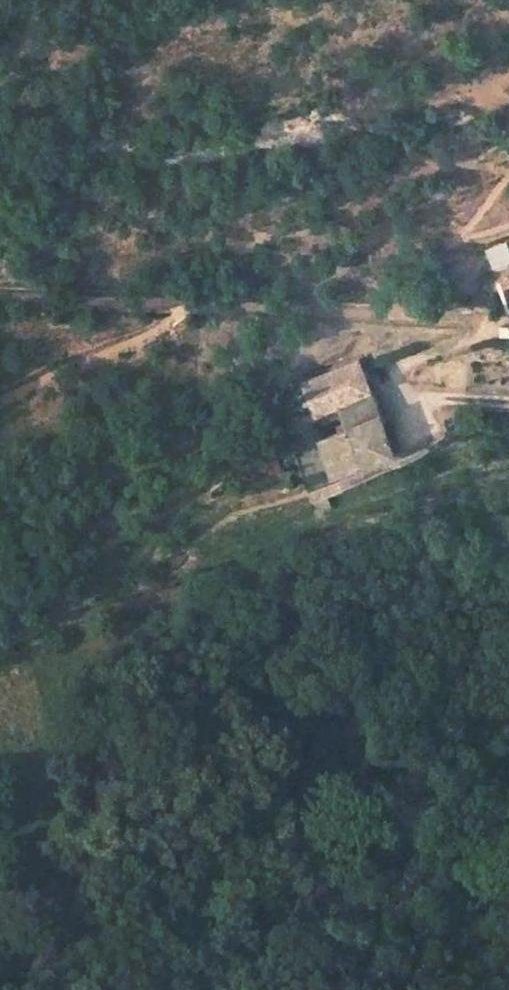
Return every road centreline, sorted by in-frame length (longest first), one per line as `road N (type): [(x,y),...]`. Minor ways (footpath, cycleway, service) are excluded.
road 1 (track): [(508,481),(426,505),(202,594),(129,602),(65,702),(57,823),(0,865)]
road 2 (track): [(129,602),(86,607),(0,639)]

